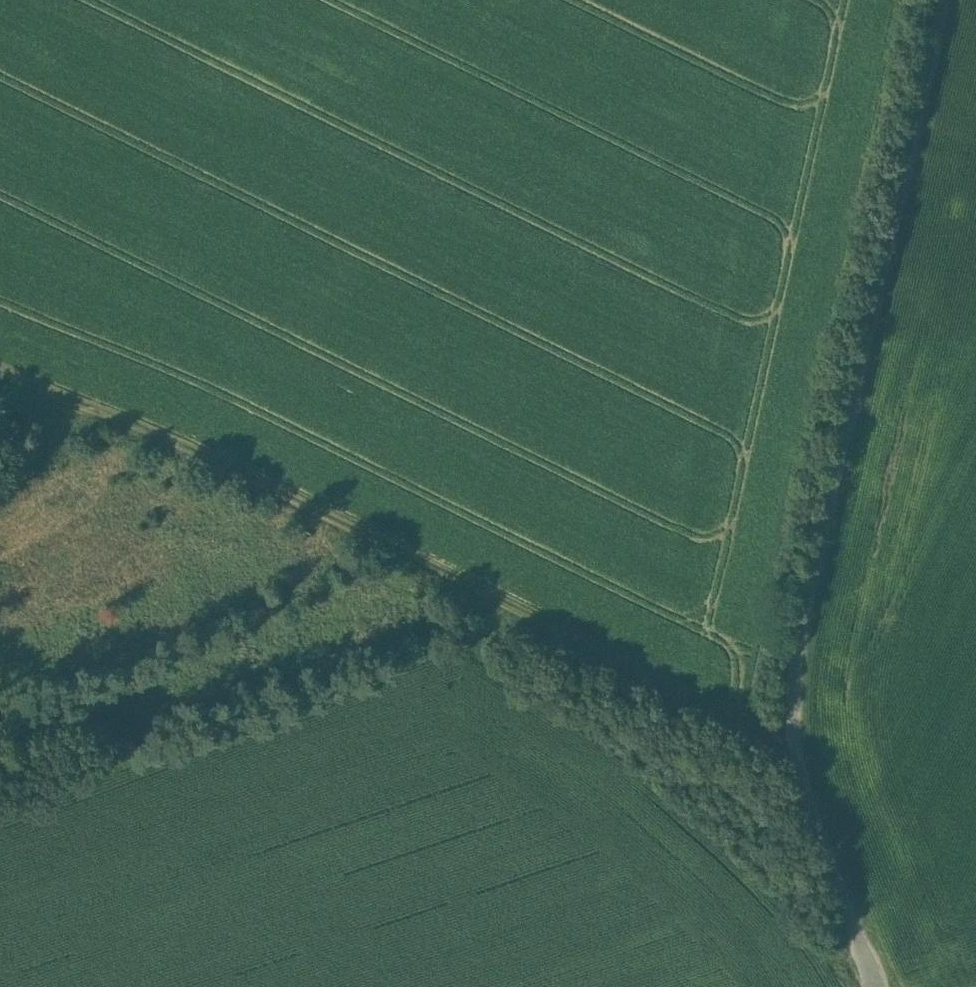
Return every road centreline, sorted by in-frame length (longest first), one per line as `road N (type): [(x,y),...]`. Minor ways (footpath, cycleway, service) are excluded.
road 1 (track): [(943,0),(790,702),(802,771),(875,986)]

